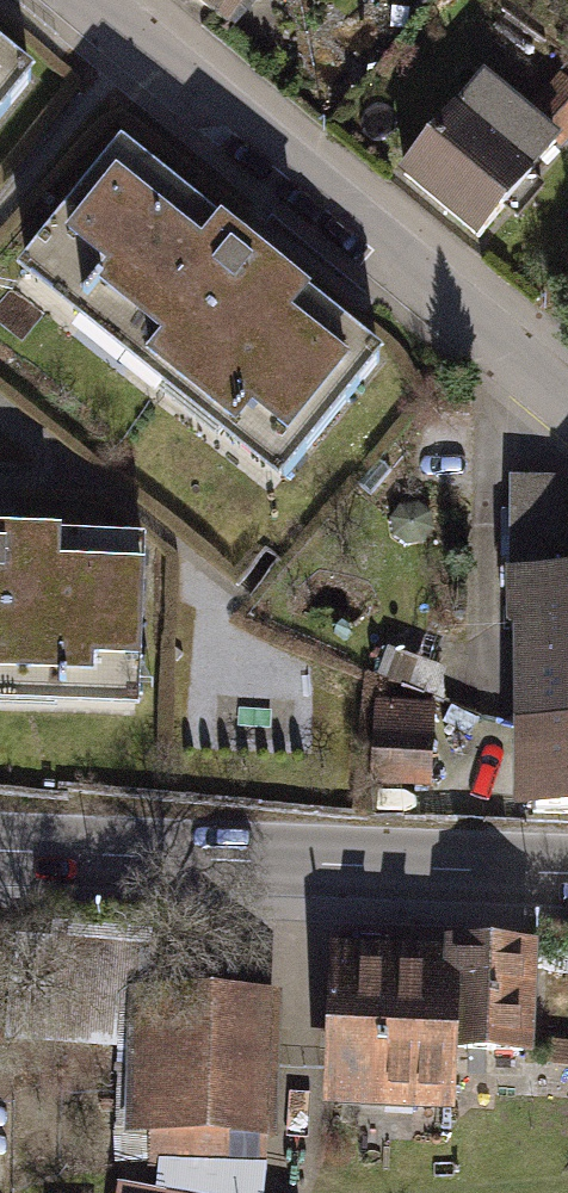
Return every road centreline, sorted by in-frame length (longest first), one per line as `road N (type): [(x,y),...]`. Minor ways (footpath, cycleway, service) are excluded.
road 1 (residential): [(83,0),(567,411)]
road 2 (secondary): [(0,850),(567,875)]

